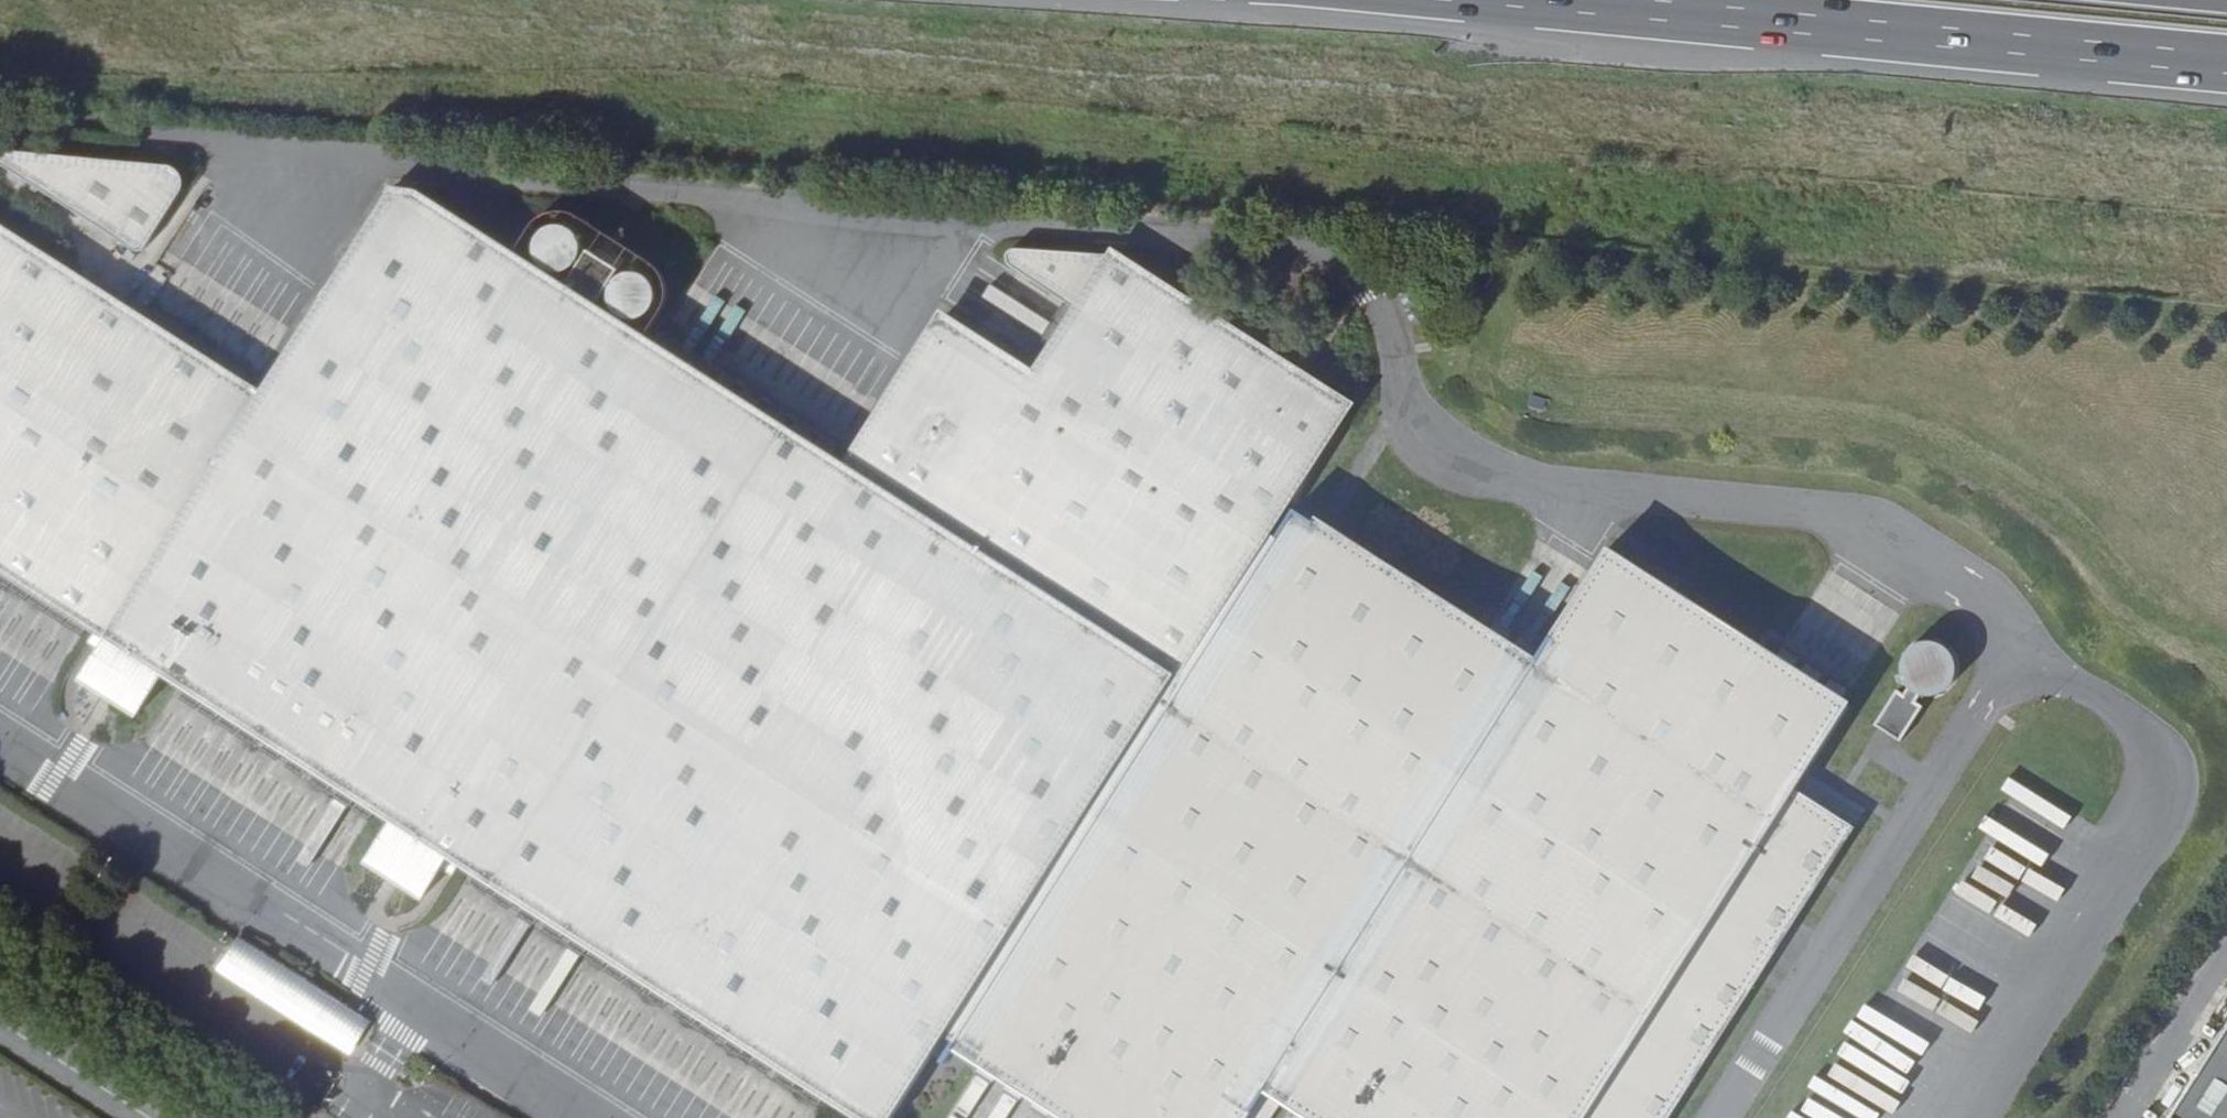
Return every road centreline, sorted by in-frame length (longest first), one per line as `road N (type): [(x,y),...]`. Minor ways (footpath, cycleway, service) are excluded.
road 1 (motorway): [(1556,0),(2226,63)]
road 2 (unclassified): [(148,1117),(0,1024)]

